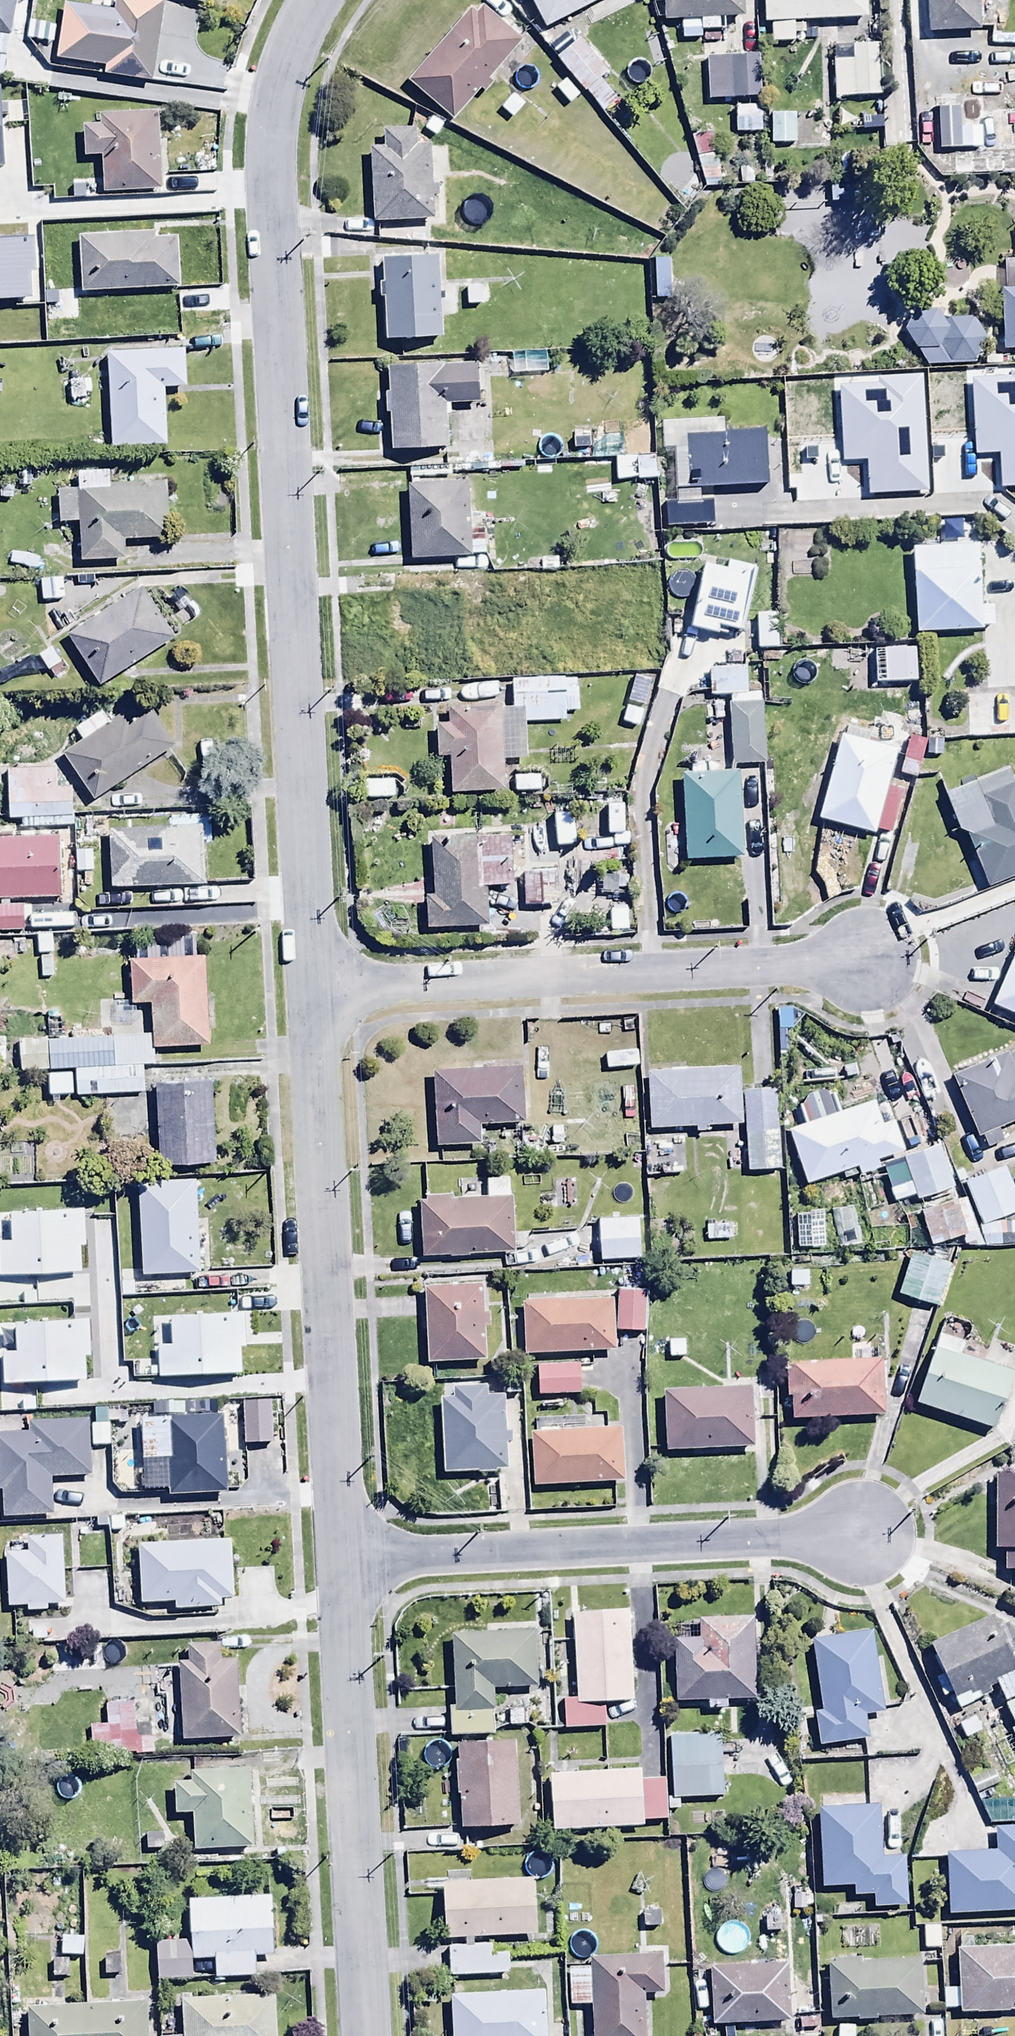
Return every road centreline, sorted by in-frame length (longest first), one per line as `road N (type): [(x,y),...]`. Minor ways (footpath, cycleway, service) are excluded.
road 1 (residential): [(318,0),(283,69),(268,162),(317,988)]
road 2 (residential): [(317,988),(337,1555)]
road 3 (residential): [(883,963),(317,988)]
road 4 (residential): [(874,1533),(337,1555)]
road 5 (residential): [(337,1555),(354,2035)]

